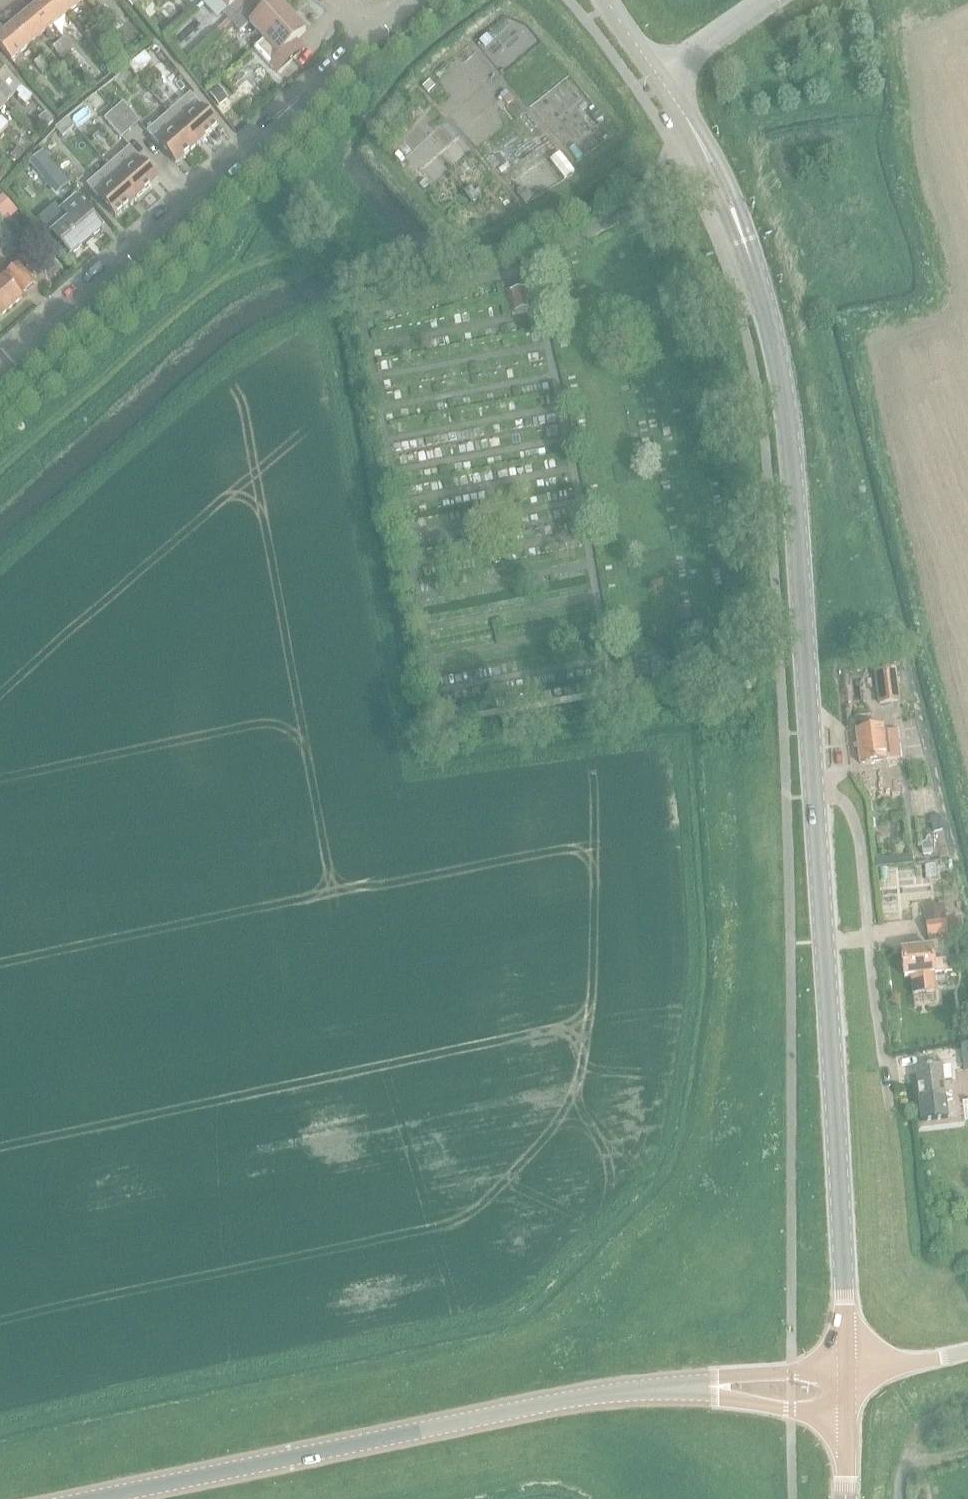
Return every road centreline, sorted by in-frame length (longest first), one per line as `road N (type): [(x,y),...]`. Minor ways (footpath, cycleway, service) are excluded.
road 1 (tertiary): [(848,1366),(798,542),(782,372),(744,239)]
road 2 (secondary): [(79,1498),(616,1389),(704,1386)]
road 3 (residential): [(0,363),(225,171),(377,26)]
road 4 (secondary): [(848,1366),(732,1375),(704,1386)]
road 5 (secondary): [(704,1386),(732,1400),(846,1409)]
road 6 (tertiary): [(744,239),(720,158),(691,120)]
road 7 (tertiary): [(691,120),(704,168),(744,239)]
road 8 (unclassified): [(659,72),(767,0)]
road 9 (unclassified): [(848,1366),(967,1352)]

